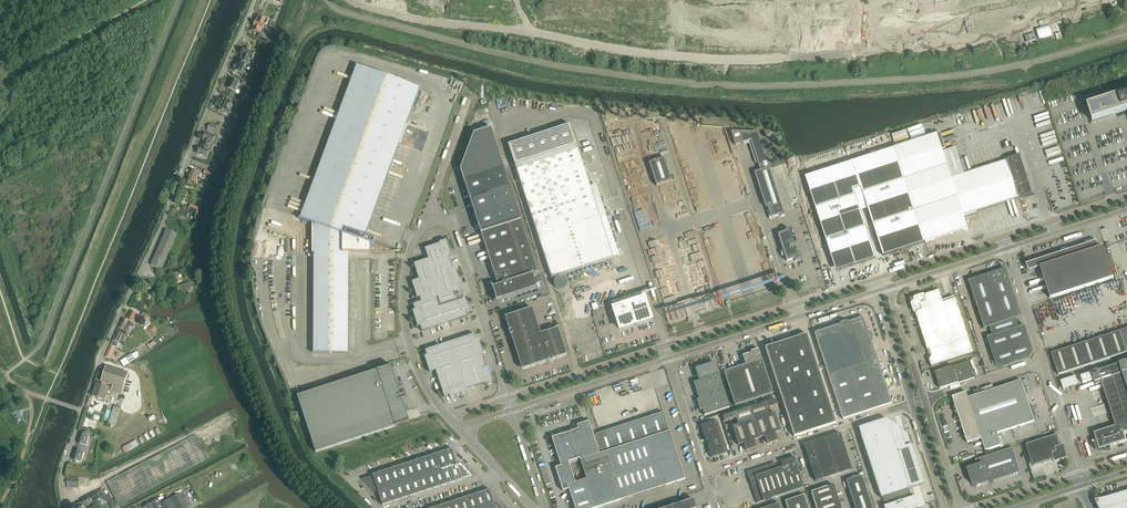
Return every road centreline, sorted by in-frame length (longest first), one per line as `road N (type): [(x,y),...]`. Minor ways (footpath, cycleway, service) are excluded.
road 1 (unclassified): [(66,507),(61,490),(71,443),(255,0)]
road 2 (unclassified): [(703,472),(913,404)]
road 3 (unclassified): [(448,417),(417,369),(403,320),(414,239),(435,220)]
road 4 (unclassified): [(667,359),(874,291)]
road 5 (unclassified): [(871,281),(664,349)]
road 6 (unclassified): [(435,220),(452,231),(508,399)]
road 7 (unclassified): [(664,349),(508,399)]
road 8 (unclassified): [(512,409),(667,359)]
road 9 (unclassified): [(1126,198),(1003,238)]
road 10 (unclassified): [(1003,238),(883,277)]
road 11 (unclassified): [(923,400),(1043,361)]
road 12 (unclassified): [(886,288),(1006,249)]
road 13 (unclassified): [(1006,249),(1126,210)]
road 14 (unclassified): [(435,220),(435,194),(470,101)]

